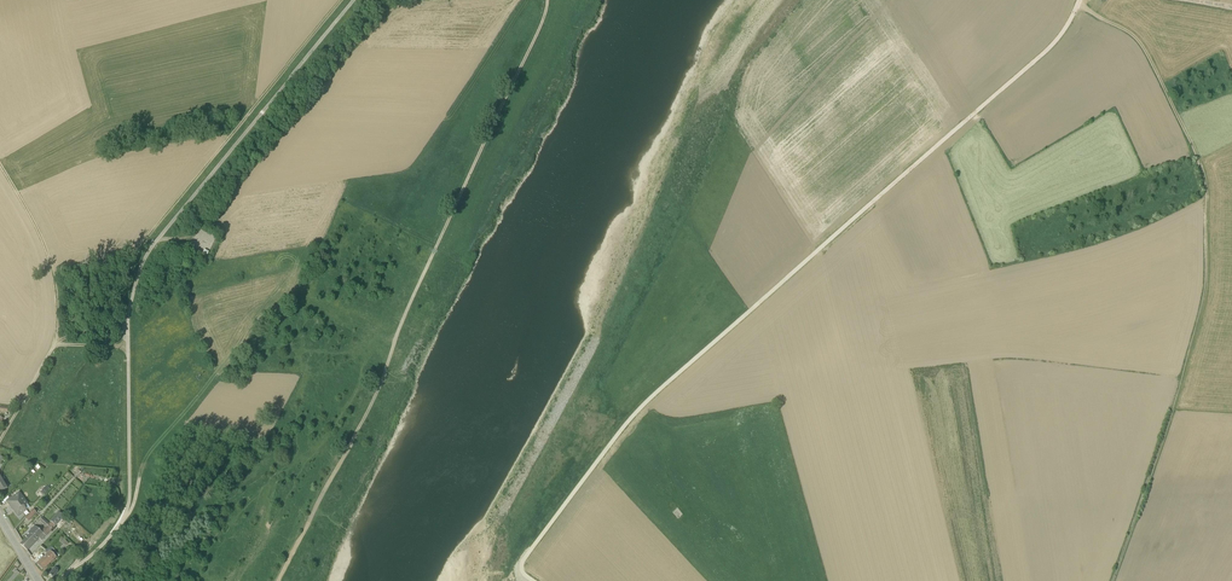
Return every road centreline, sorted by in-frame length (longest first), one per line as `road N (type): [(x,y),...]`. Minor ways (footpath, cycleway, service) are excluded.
road 1 (track): [(1111,580),(1204,296),(1206,190),(1146,50),(1077,4)]
road 2 (track): [(546,0),(369,411),(279,580)]
road 3 (track): [(343,0),(158,222),(109,320),(58,344)]
road 4 (track): [(0,170),(49,260),(58,344)]

